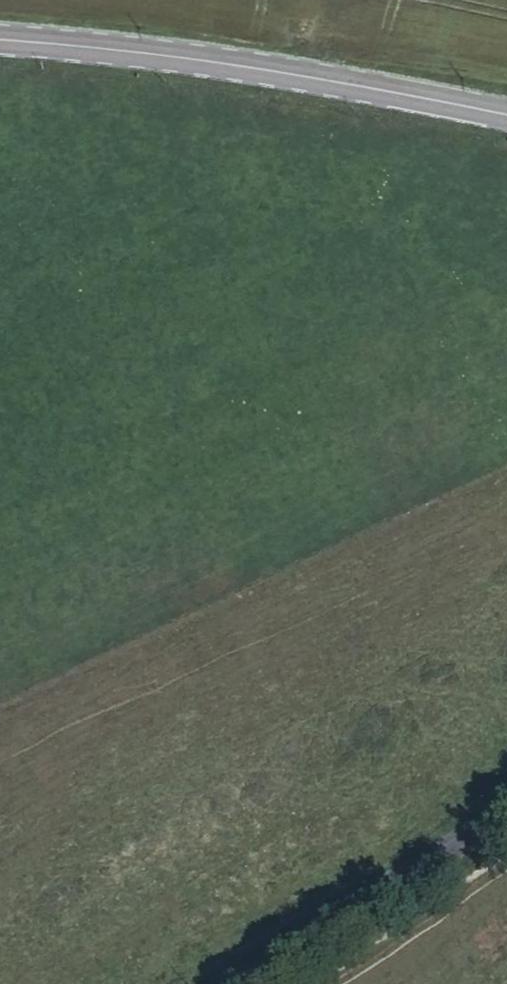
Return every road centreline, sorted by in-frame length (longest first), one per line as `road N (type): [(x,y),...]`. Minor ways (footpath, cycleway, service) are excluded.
road 1 (secondary): [(506,117),(228,65),(0,41)]
road 2 (tertiary): [(239,983),(506,814)]

